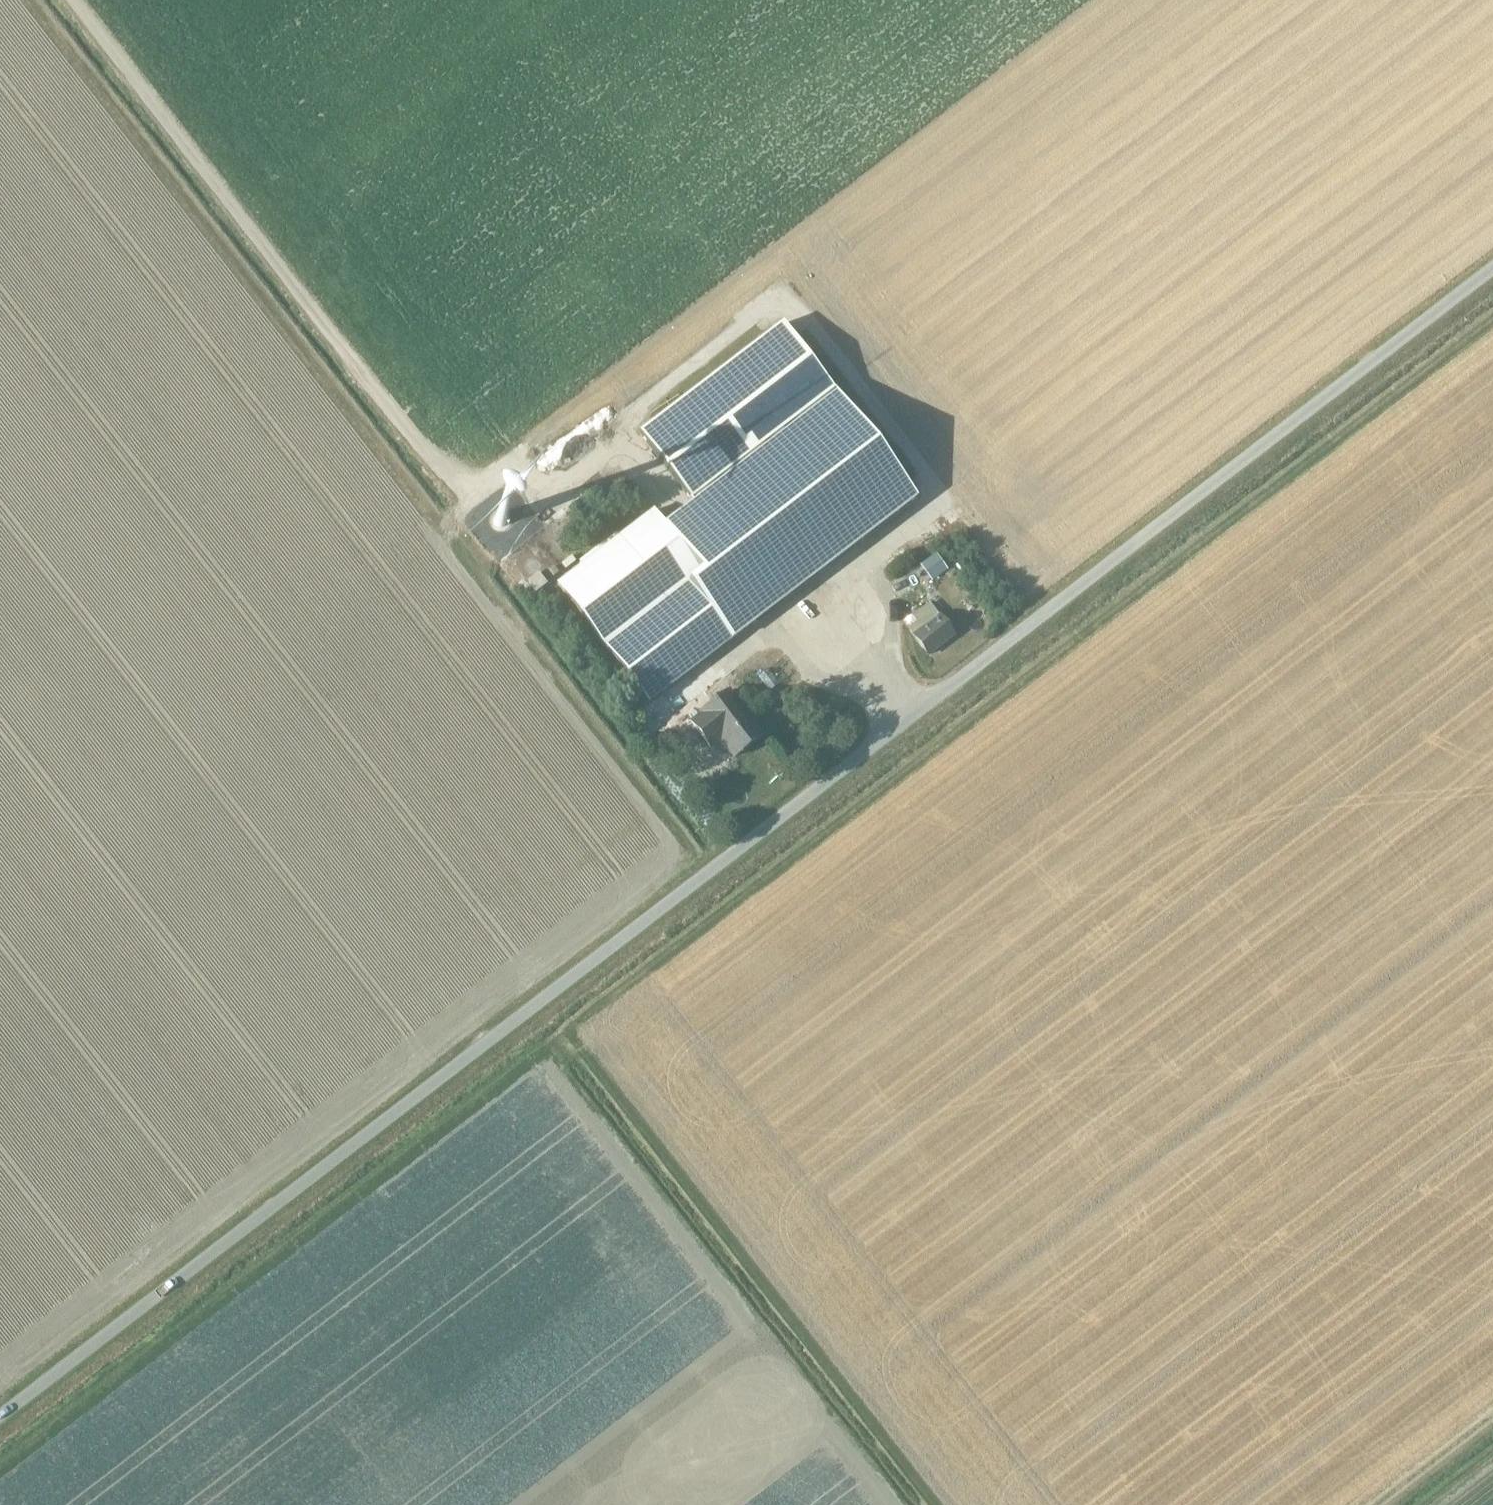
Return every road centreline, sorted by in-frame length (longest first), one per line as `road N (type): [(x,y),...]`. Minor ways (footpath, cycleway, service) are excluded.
road 1 (unclassified): [(0,1415),(1492,269)]

